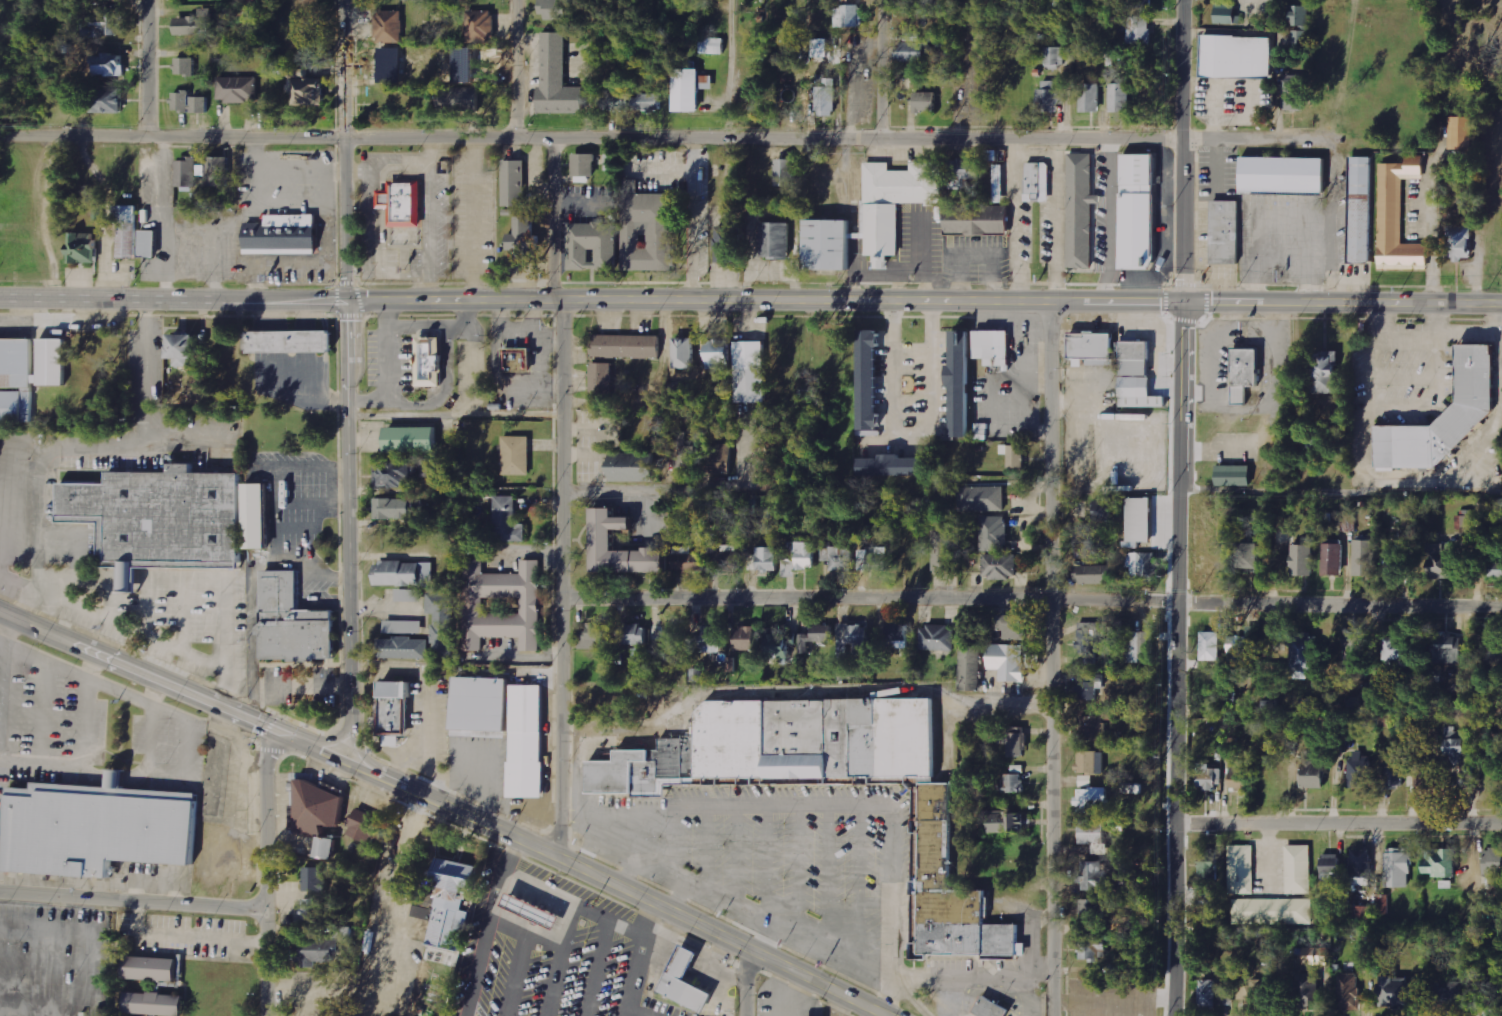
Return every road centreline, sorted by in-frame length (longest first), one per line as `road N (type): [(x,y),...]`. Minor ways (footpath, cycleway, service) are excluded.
road 1 (residential): [(1316,142),(0,133)]
road 2 (primary): [(1501,304),(348,303)]
road 3 (residential): [(1501,608),(562,599)]
road 4 (tertiary): [(1171,1015),(1183,300)]
road 5 (residential): [(1050,1015),(1051,300)]
road 6 (primary): [(896,1015),(350,765)]
road 7 (residential): [(562,861),(562,301)]
road 8 (primary): [(350,765),(348,303)]
road 9 (primary): [(0,612),(350,765)]
road 10 (primary): [(348,303),(0,300)]
road 11 (residential): [(1501,819),(1175,821)]
road 12 (tertiary): [(348,303),(344,0)]
road 13 (tertiary): [(1183,300),(1182,0)]
road 14 (tertiary): [(265,1015),(265,730)]
road 15 (residential): [(262,910),(0,892)]
road 16 (residential): [(562,490),(773,493)]
road 17 (residential): [(562,301),(552,285),(554,135)]
road 18 (residential): [(878,138),(879,0)]
road 19 (residential): [(731,0),(731,137)]
road 20 (residential): [(513,135),(512,0)]
road 21 (residential): [(154,132),(153,0)]

